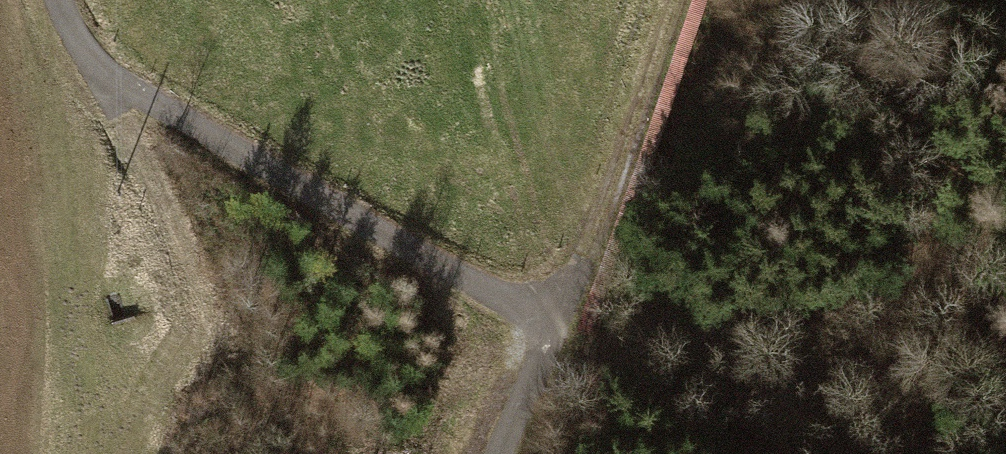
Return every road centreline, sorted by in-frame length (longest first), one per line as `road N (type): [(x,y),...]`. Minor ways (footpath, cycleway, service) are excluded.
road 1 (unclassified): [(55,0),(118,87),(557,325),(501,453)]
road 2 (track): [(118,87),(284,453)]
road 3 (track): [(568,298),(881,453)]
road 4 (track): [(557,325),(684,0)]

